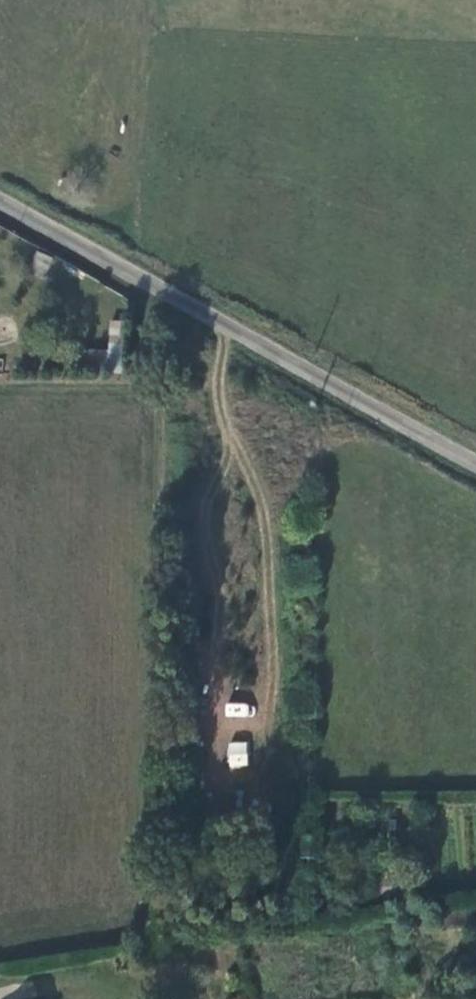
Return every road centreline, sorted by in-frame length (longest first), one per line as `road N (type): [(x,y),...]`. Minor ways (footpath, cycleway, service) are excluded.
road 1 (unclassified): [(0,198),(475,469)]

